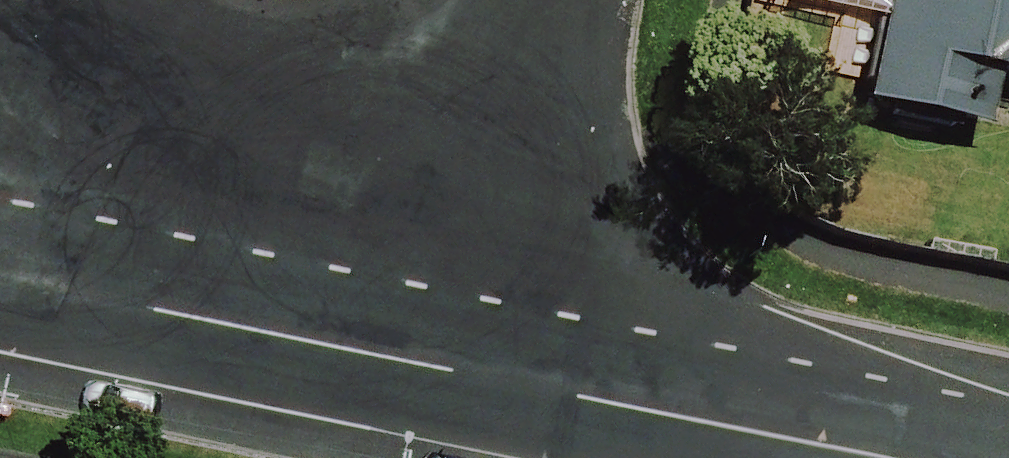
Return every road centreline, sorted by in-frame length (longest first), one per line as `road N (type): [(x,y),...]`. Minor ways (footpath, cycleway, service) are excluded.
road 1 (residential): [(470,377),(852,457)]
road 2 (residential): [(470,377),(551,0)]
road 3 (residential): [(94,300),(470,377)]
road 4 (residential): [(94,300),(0,43)]

